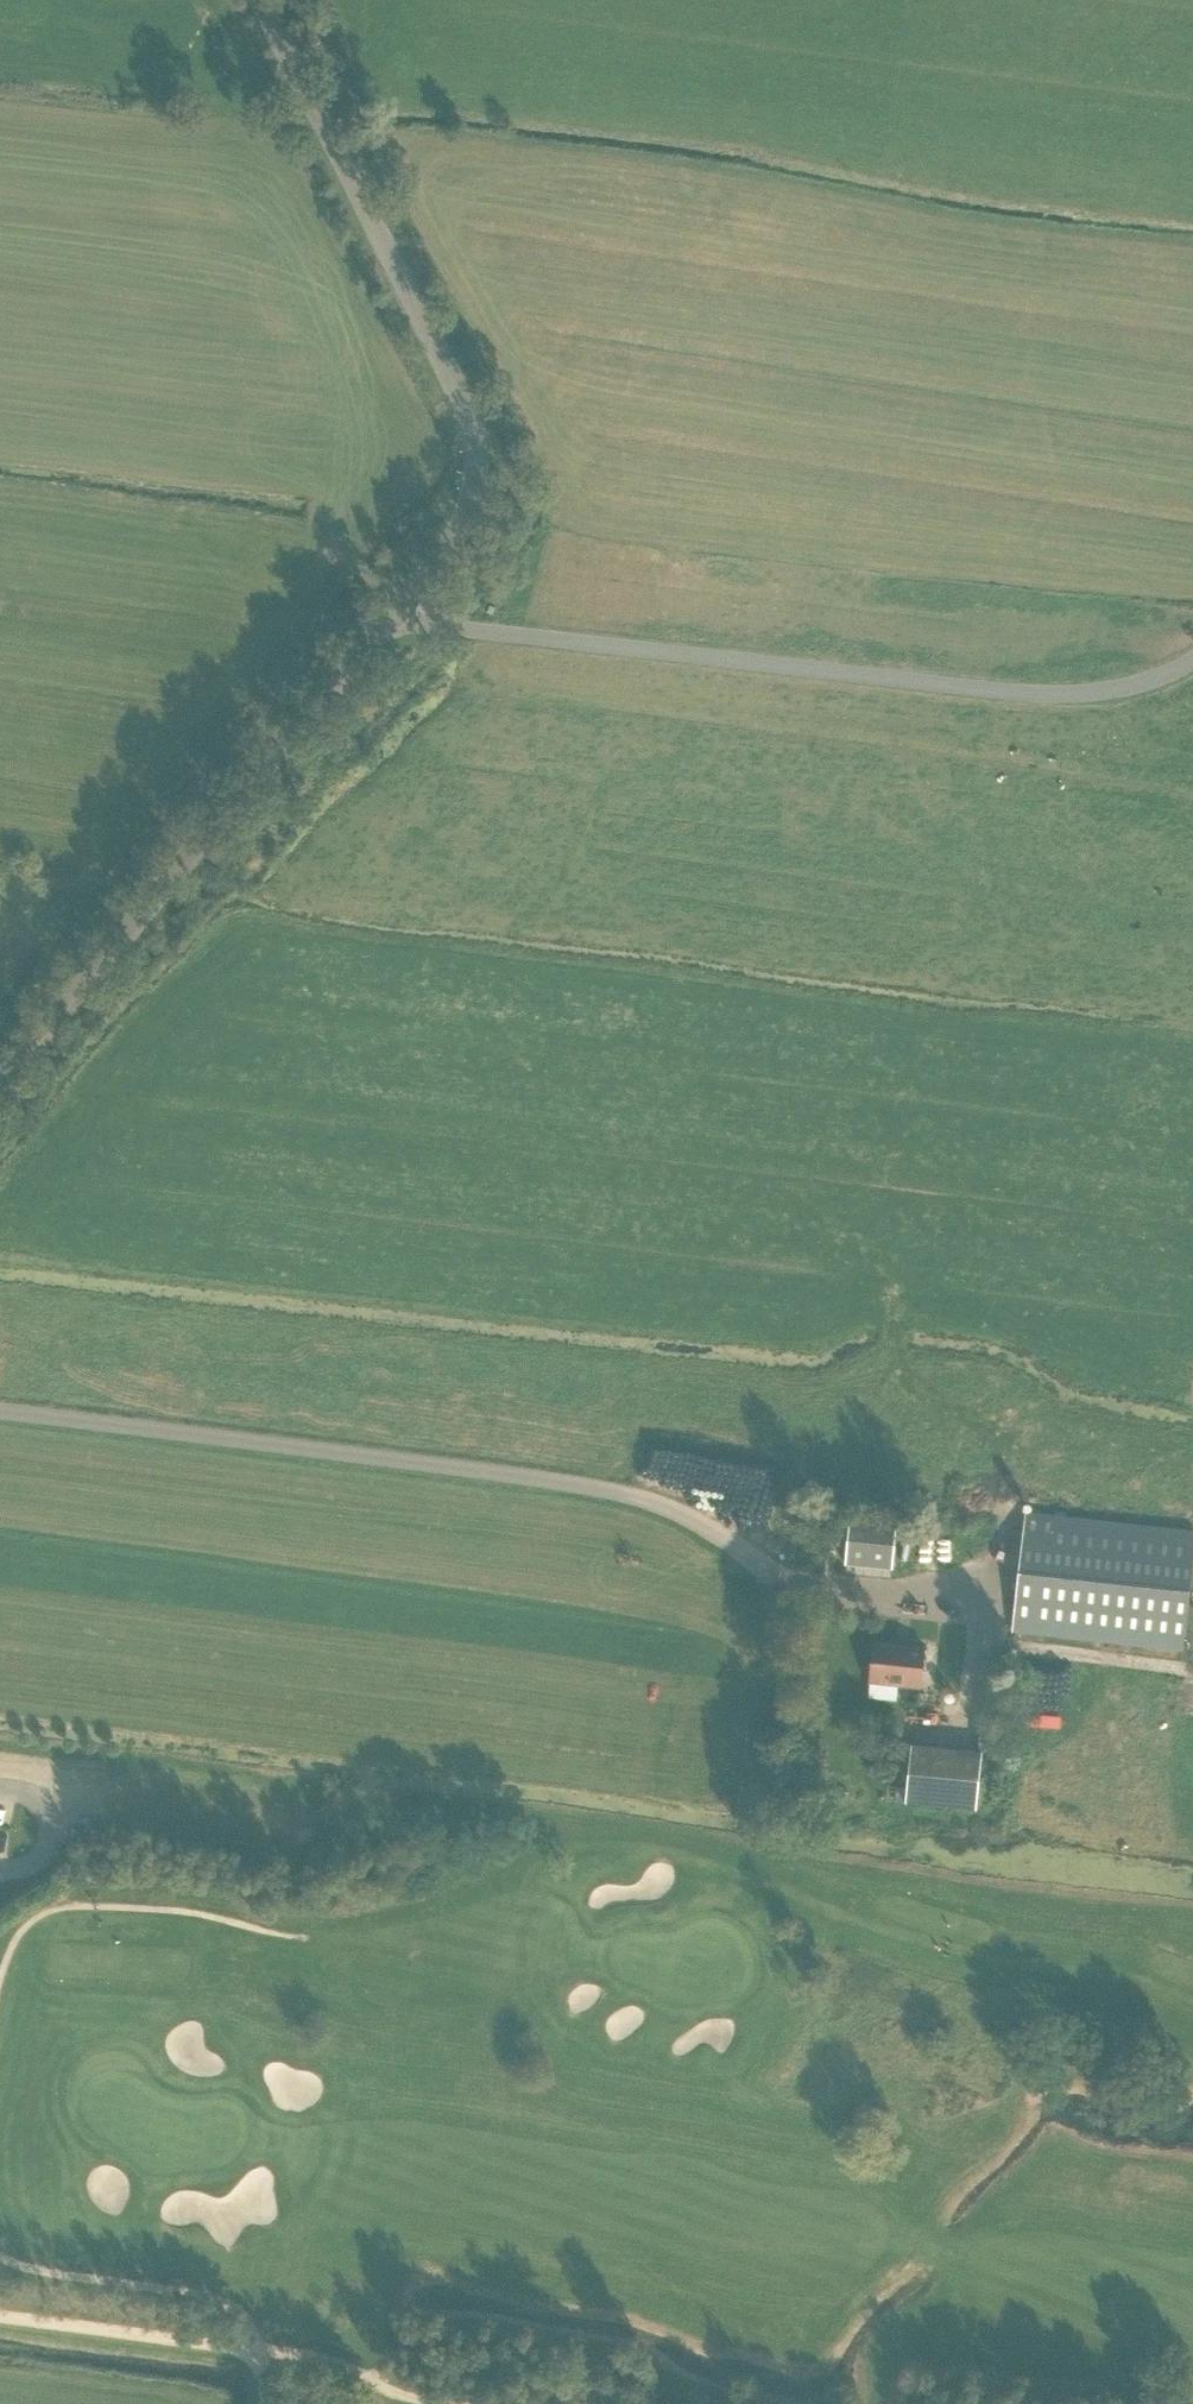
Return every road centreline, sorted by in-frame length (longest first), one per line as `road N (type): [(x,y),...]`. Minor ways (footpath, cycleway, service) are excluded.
road 1 (tertiary): [(0,1084),(469,535),(480,504),(475,440),(457,391),(264,0)]

